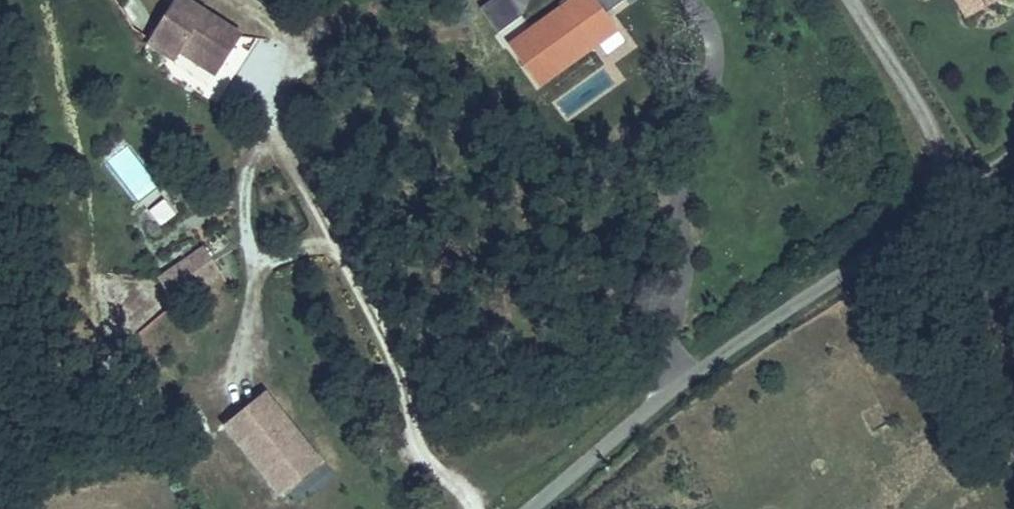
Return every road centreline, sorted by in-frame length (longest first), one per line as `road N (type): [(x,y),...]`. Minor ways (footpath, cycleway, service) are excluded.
road 1 (unclassified): [(852,0),(934,124),(942,164),(925,207),(675,384),(528,508)]

